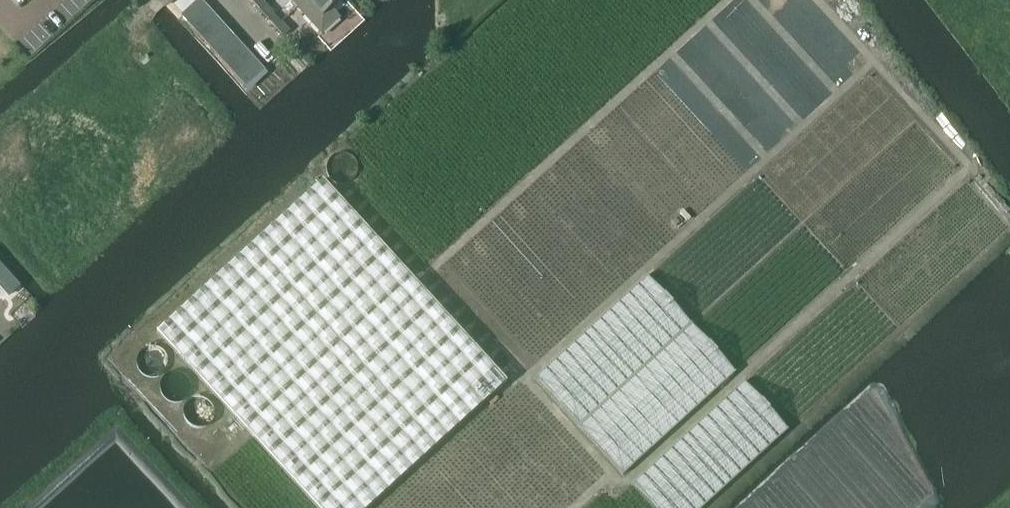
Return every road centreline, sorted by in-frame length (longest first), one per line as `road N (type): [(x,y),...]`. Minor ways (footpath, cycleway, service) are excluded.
road 1 (track): [(972,167),(624,485),(527,378),(874,61)]
road 2 (track): [(728,0),(426,274)]
road 3 (track): [(817,0),(984,179)]
road 4 (track): [(707,19),(803,126)]
road 5 (track): [(671,52),(767,159)]
road 6 (track): [(754,0),(839,93)]

